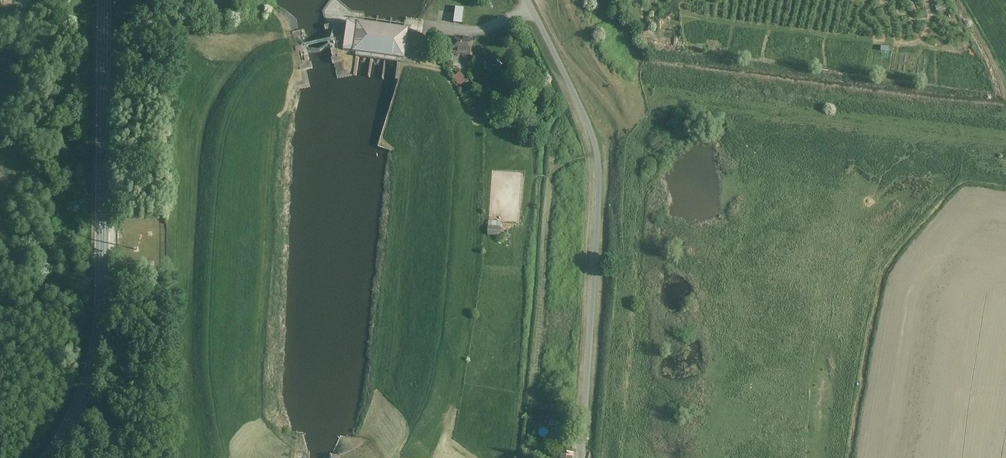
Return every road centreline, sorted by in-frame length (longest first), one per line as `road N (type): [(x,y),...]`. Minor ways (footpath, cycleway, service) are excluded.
road 1 (unclassified): [(528,0),(599,153),(581,457)]
road 2 (tertiary): [(106,0),(100,333),(83,400),(50,457)]

